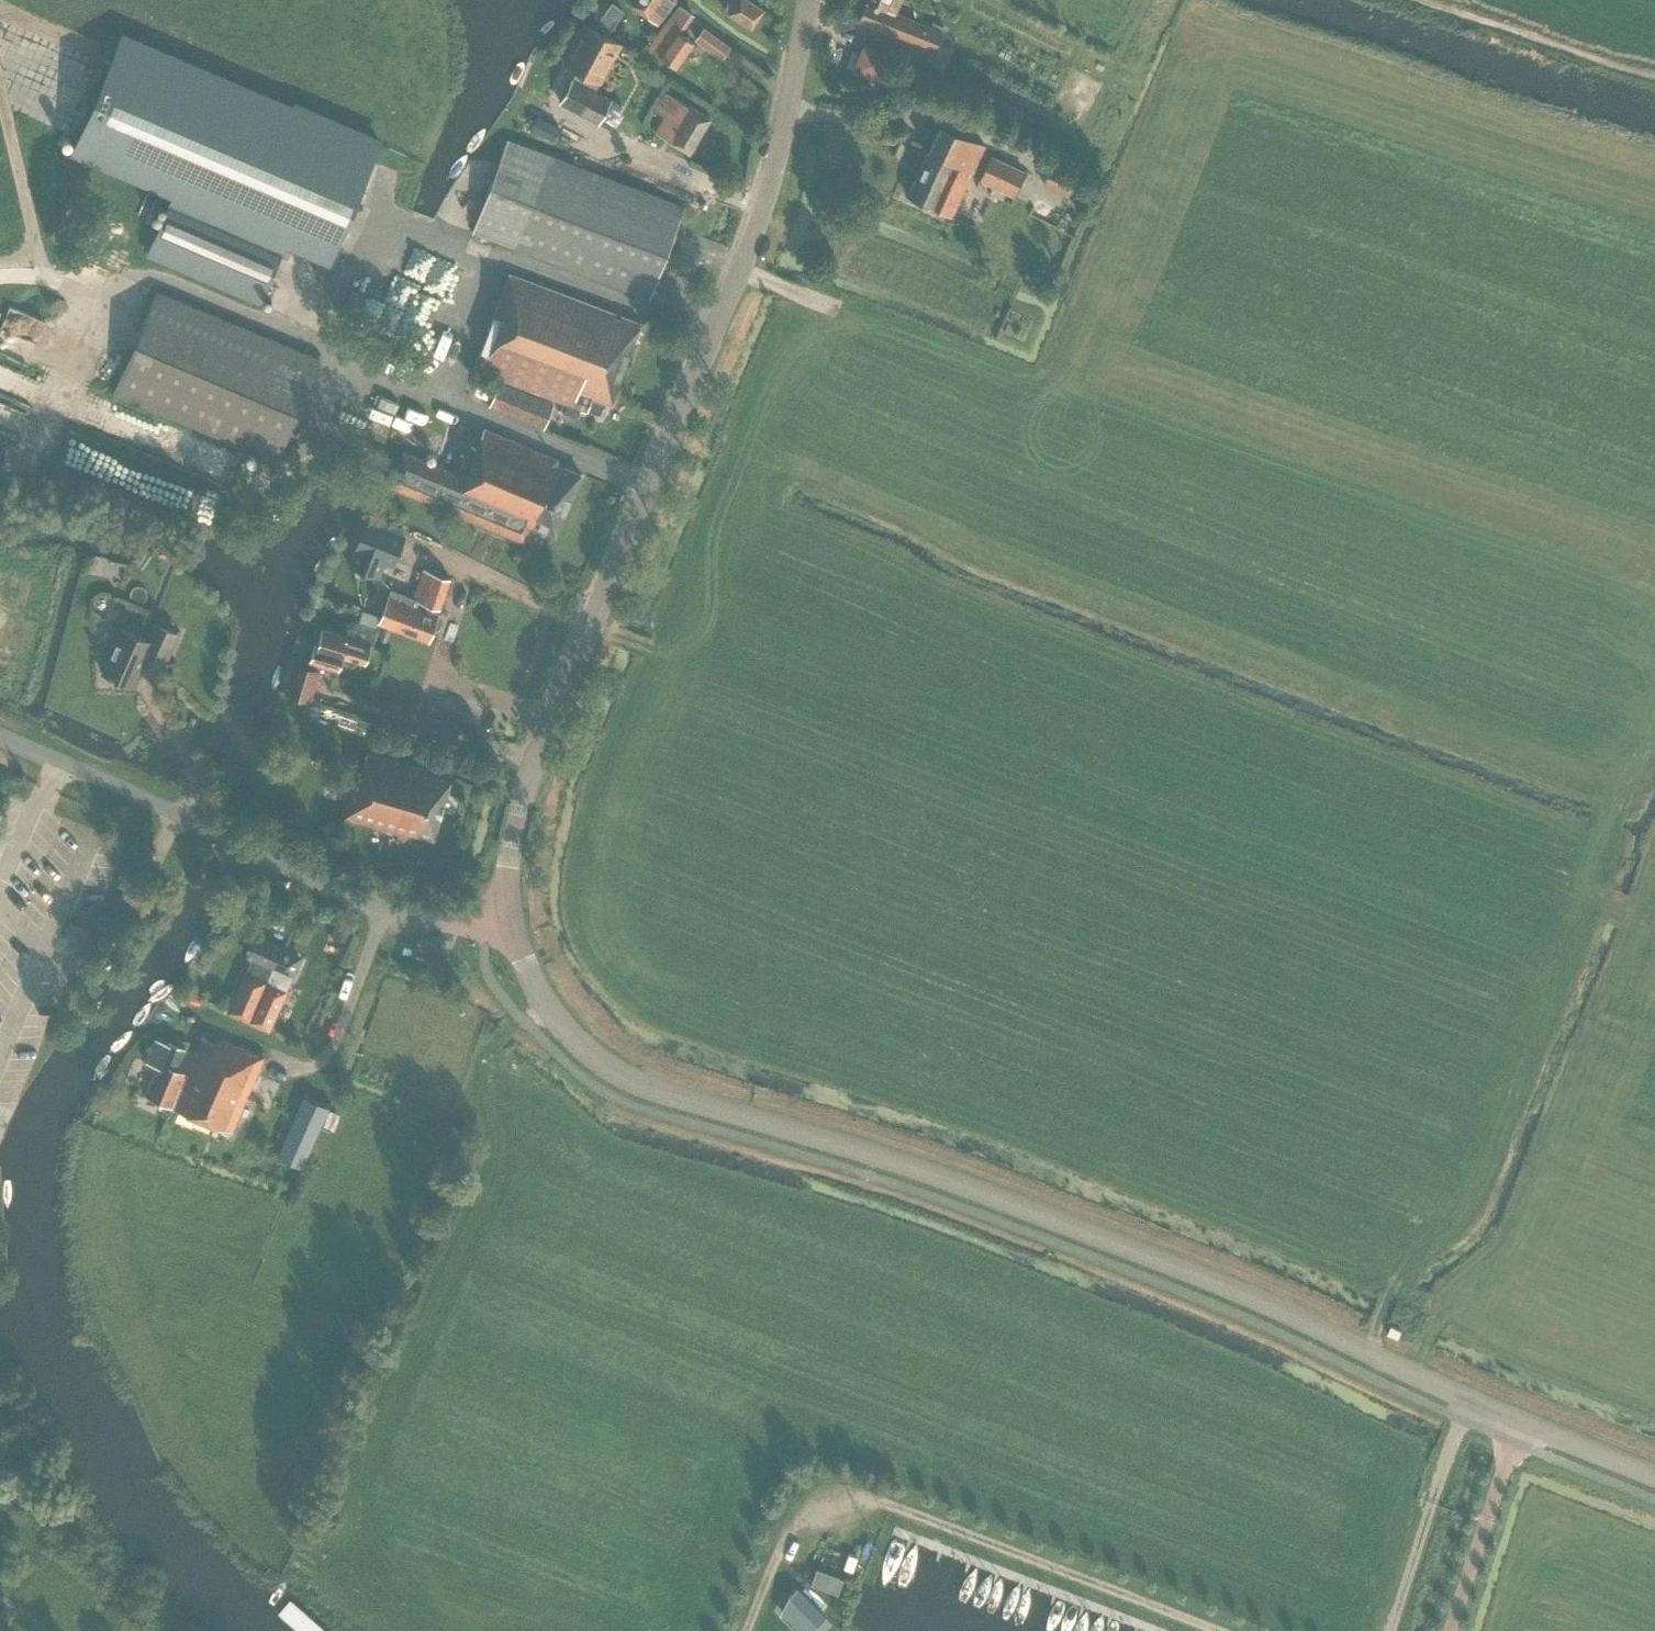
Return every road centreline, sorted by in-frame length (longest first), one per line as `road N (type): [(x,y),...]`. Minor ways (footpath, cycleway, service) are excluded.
road 1 (tertiary): [(1654,1470),(1214,1282),(918,1172),(643,1083),(581,1045),(537,993),(505,913)]
road 2 (tertiary): [(505,913),(545,733),(759,228),(812,0)]
road 3 (unclassified): [(505,913),(463,929),(0,739)]
road 4 (track): [(142,273),(108,302),(45,275),(0,84)]

